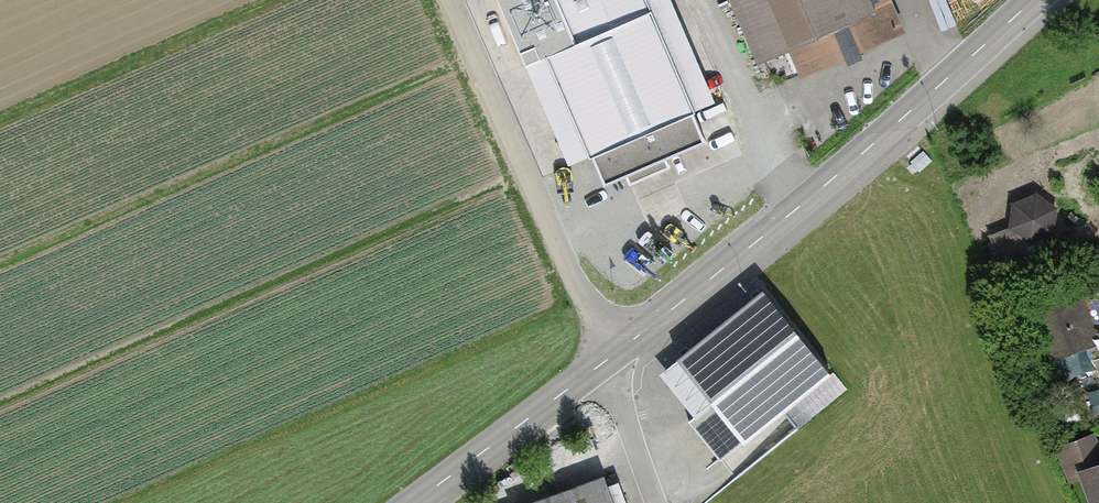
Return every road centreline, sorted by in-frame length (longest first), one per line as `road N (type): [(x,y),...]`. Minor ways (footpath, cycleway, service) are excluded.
road 1 (secondary): [(1033,0),(781,222),(610,357)]
road 2 (unclassified): [(451,0),(606,331),(610,357)]
road 3 (secondary): [(610,357),(414,502)]
road 4 (track): [(658,502),(610,357)]

